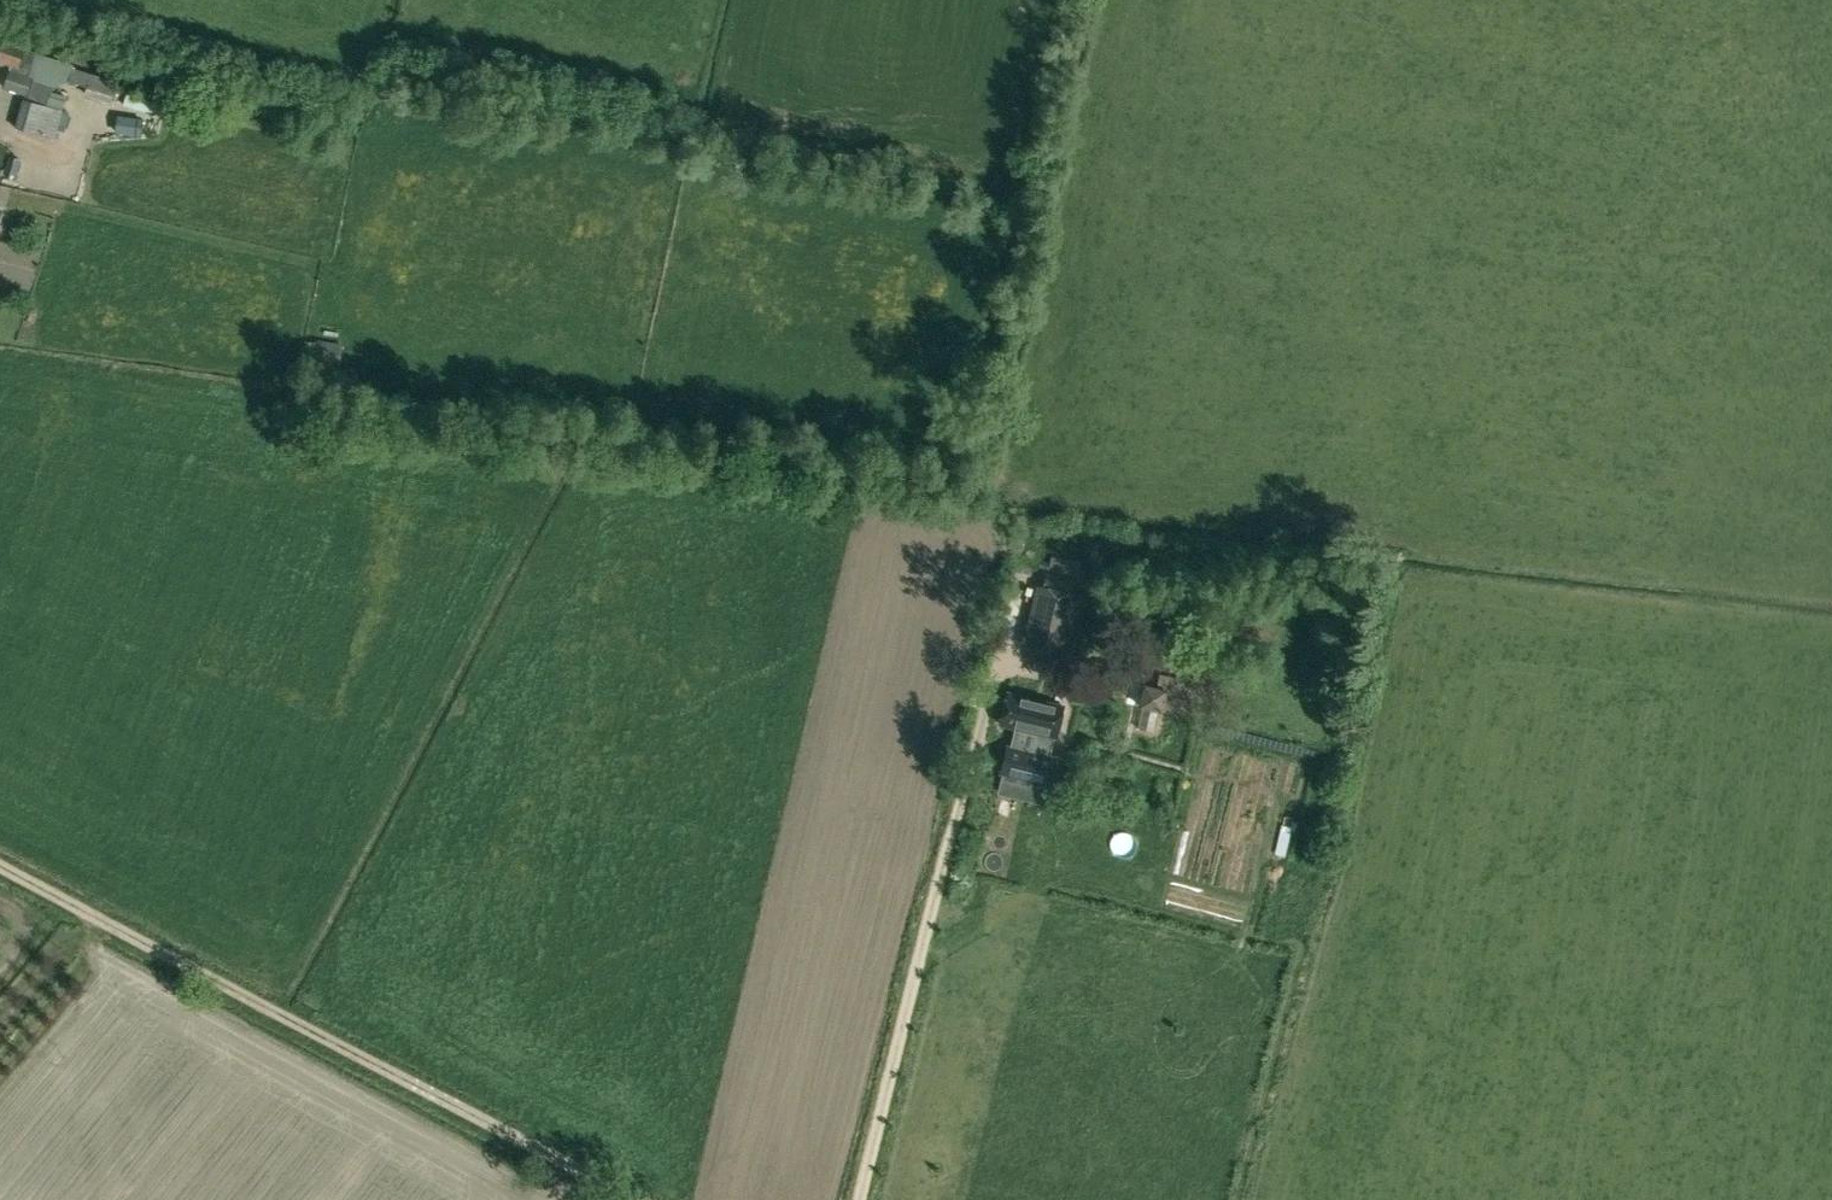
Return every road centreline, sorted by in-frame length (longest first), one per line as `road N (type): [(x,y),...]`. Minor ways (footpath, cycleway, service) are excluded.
road 1 (track): [(634,1199),(0,865)]
road 2 (track): [(976,738),(859,1199)]

